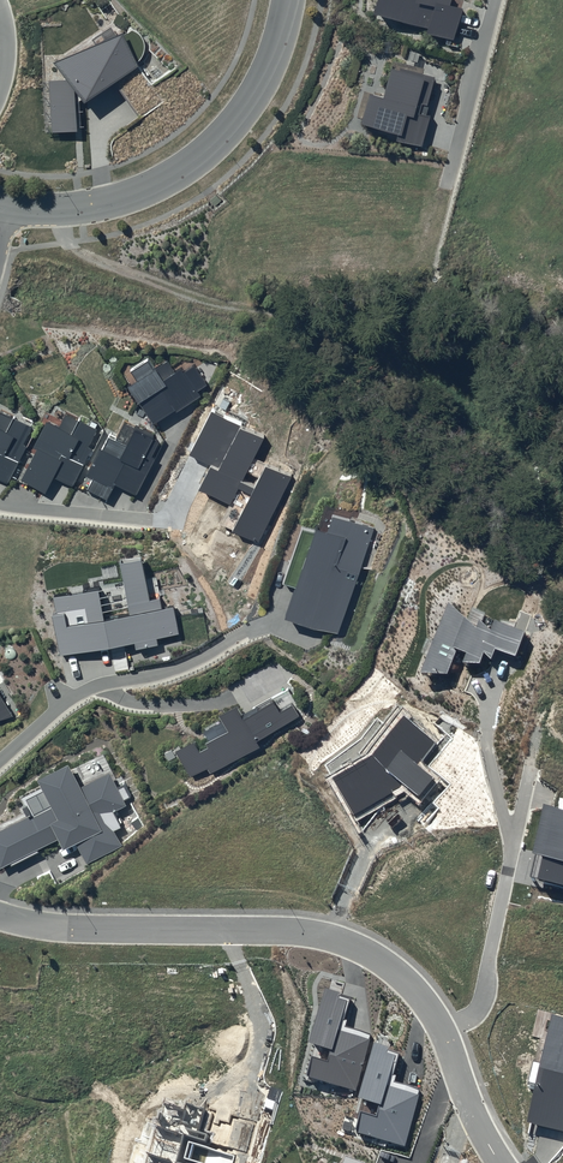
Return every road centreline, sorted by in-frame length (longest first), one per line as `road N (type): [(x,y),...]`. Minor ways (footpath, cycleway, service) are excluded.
road 1 (residential): [(500,1162),(441,1032),(419,1000),(370,958),(275,933),(113,931),(0,915)]
road 2 (track): [(59,210),(68,243),(94,260),(212,304),(285,311),(458,374),(562,458)]
road 3 (residential): [(2,207),(116,203),(202,157),(257,91),(287,0)]

